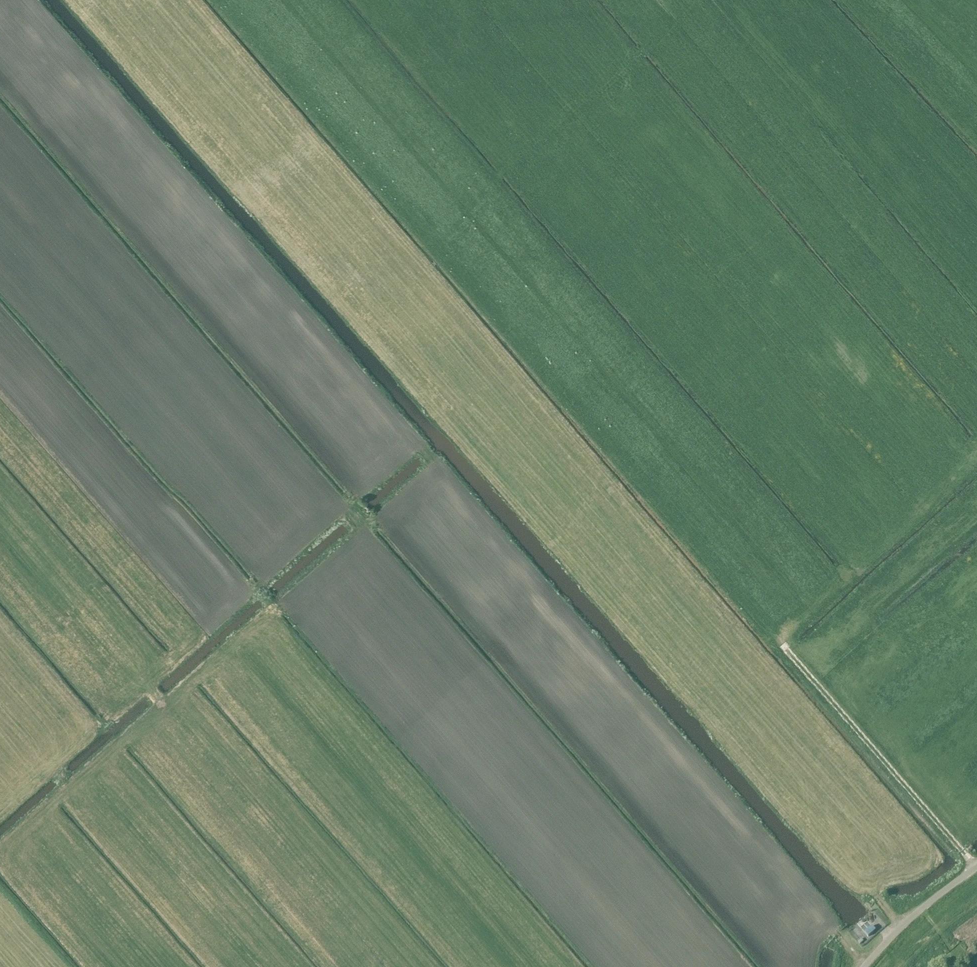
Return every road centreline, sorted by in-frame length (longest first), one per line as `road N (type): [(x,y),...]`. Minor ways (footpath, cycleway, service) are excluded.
road 1 (unclassified): [(864,966),(976,868)]

